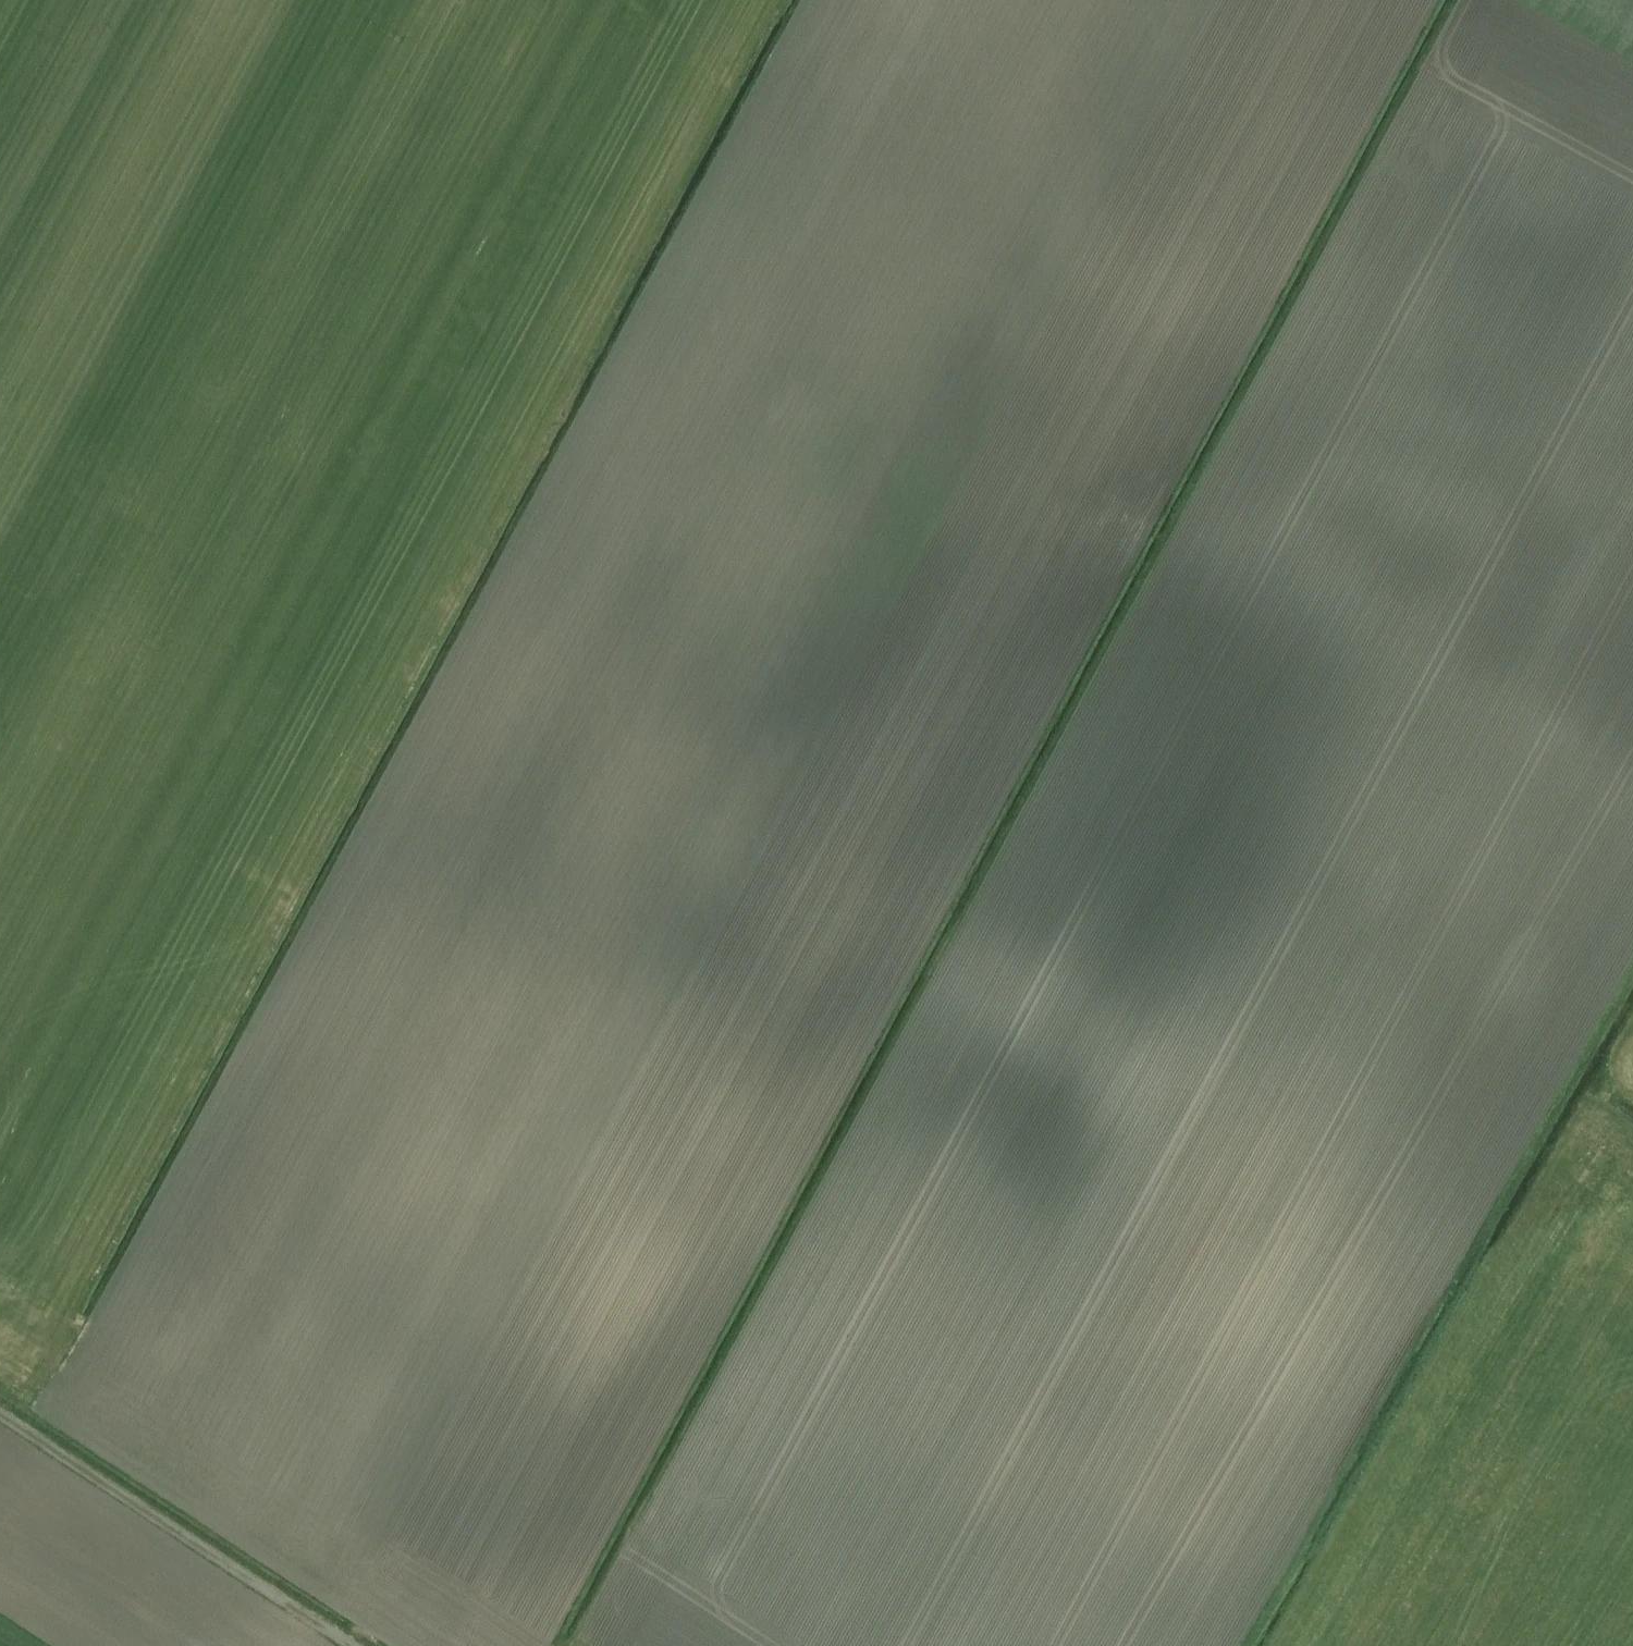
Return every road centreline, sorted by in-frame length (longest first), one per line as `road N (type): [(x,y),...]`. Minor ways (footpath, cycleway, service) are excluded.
road 1 (track): [(349,1645),(0,1412)]

